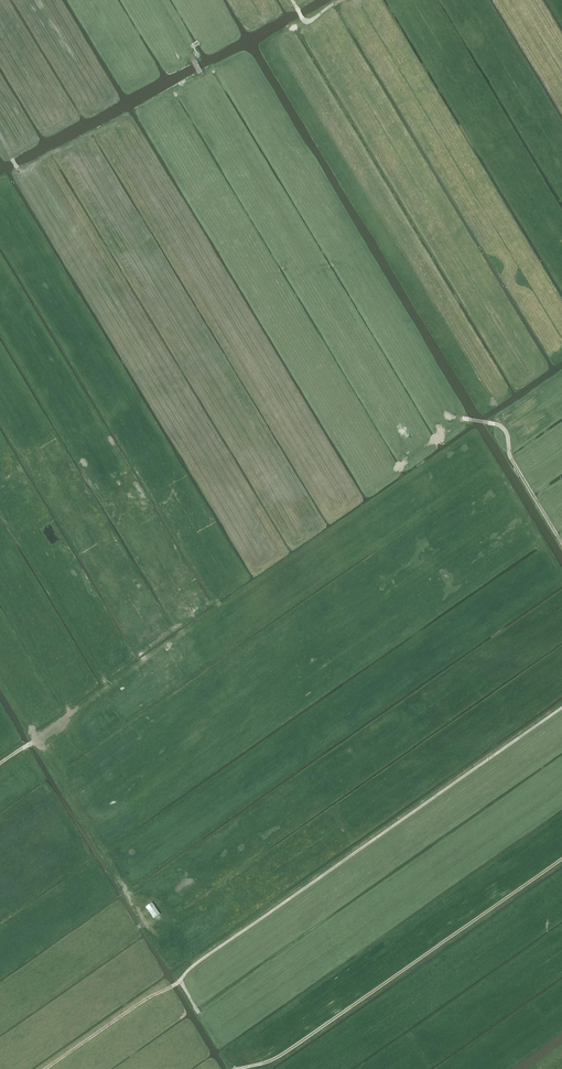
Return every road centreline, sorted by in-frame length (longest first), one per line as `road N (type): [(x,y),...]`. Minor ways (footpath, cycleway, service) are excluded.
road 1 (track): [(179,980),(561,708)]
road 2 (track): [(237,1068),(298,1045),(561,860)]
road 3 (track): [(145,923),(0,676)]
road 4 (track): [(46,1068),(179,980),(199,1013)]
road 5 (track): [(561,544),(500,425),(462,419)]
road 6 (track): [(0,139),(27,173),(98,132)]

